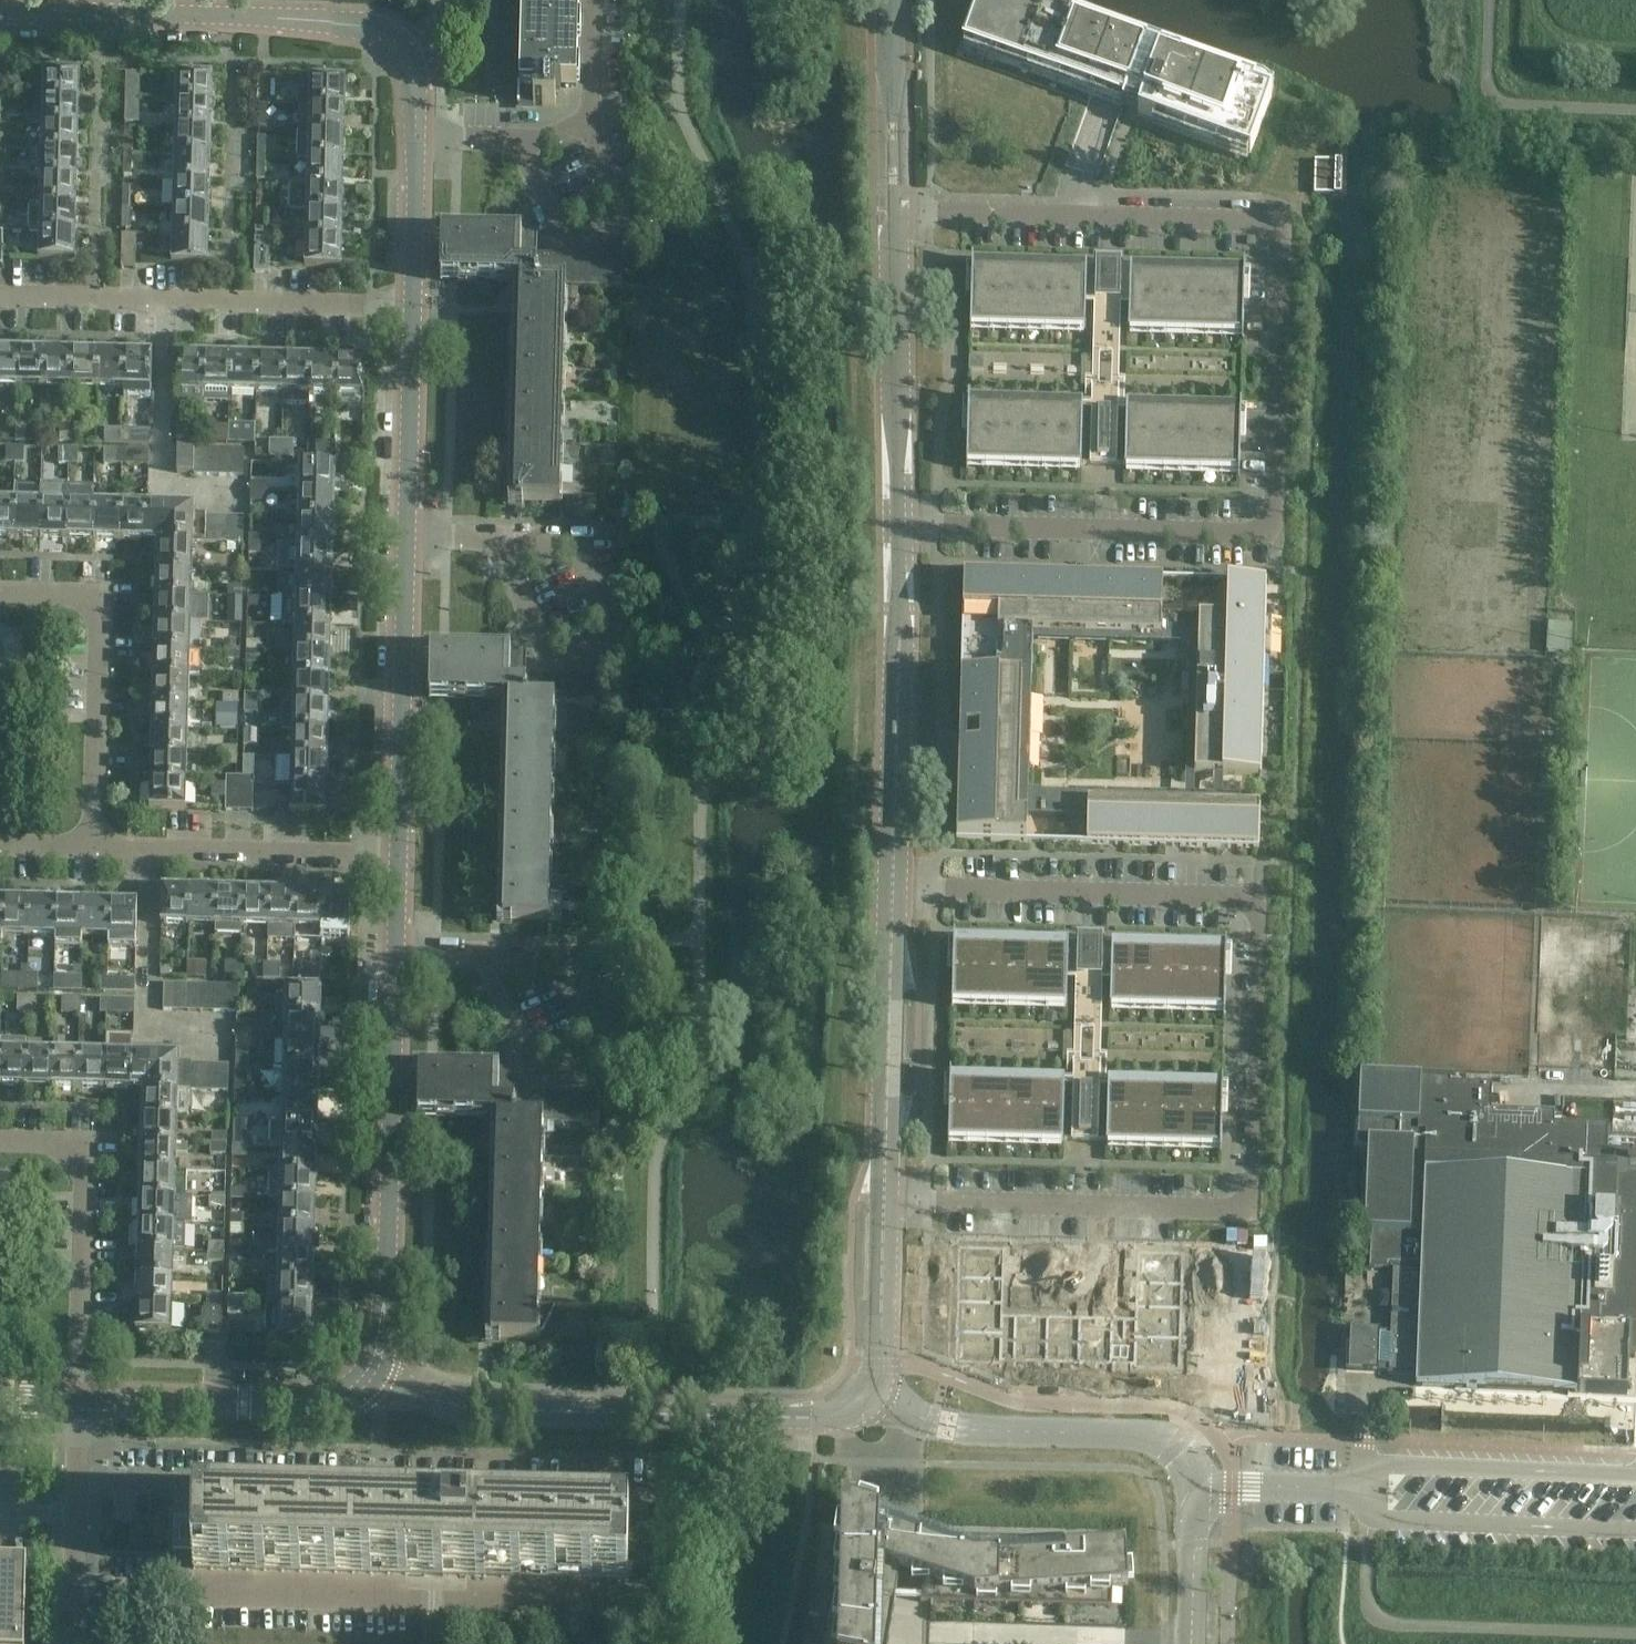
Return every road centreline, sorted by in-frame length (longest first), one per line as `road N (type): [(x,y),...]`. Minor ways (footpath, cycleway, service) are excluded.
road 1 (unclassified): [(896,528),(1262,526),(1273,491),(1282,263),(1276,226),(1255,221),(893,204)]
road 2 (residential): [(883,1210),(1227,1213),(1244,1210),(1254,1183),(1260,917),(1250,905),(891,892)]
road 3 (unclassified): [(413,311),(417,128),(404,51),(385,36),(344,24),(0,15)]
road 4 (unclassified): [(396,853),(413,311)]
road 5 (unclassified): [(379,1379),(396,853)]
road 6 (unclassified): [(1192,1643),(1197,1494),(1185,1458),(1166,1439),(945,1427),(867,1395)]
road 7 (unclassified): [(867,1395),(843,1413),(816,1419),(497,1415),(379,1379)]
road 8 (residential): [(0,296),(413,311)]
road 9 (unclassified): [(891,892),(896,528)]
road 10 (residential): [(93,845),(95,609),(81,591),(0,589)]
road 11 (residential): [(86,1389),(91,1164),(69,1140),(0,1138)]
road 12 (unclassified): [(896,528),(893,204)]
road 13 (residential): [(93,845),(396,853)]
road 14 (unclassified): [(86,1389),(350,1397),(379,1379)]
road 15 (unclassified): [(884,1170),(891,892)]
road 16 (unclassified): [(883,1210),(877,1363),(867,1395)]

